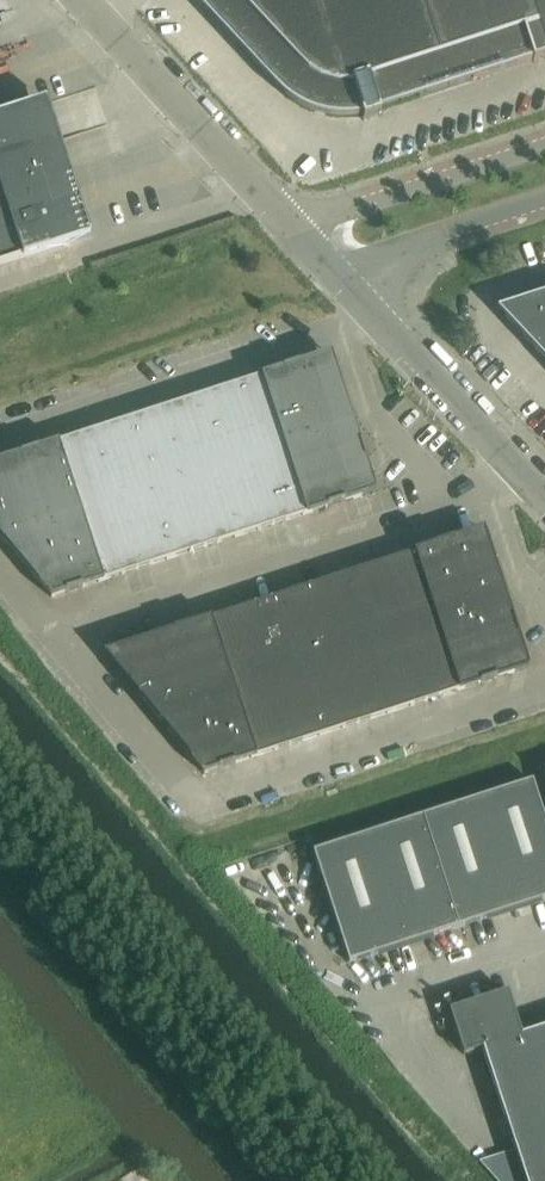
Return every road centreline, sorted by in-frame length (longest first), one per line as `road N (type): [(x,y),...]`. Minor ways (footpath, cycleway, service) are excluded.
road 1 (unclassified): [(335,271),(544,508)]
road 2 (unclassified): [(294,228),(76,0)]
road 3 (unclassified): [(544,149),(294,228)]
road 4 (unclassified): [(335,271),(544,203)]

